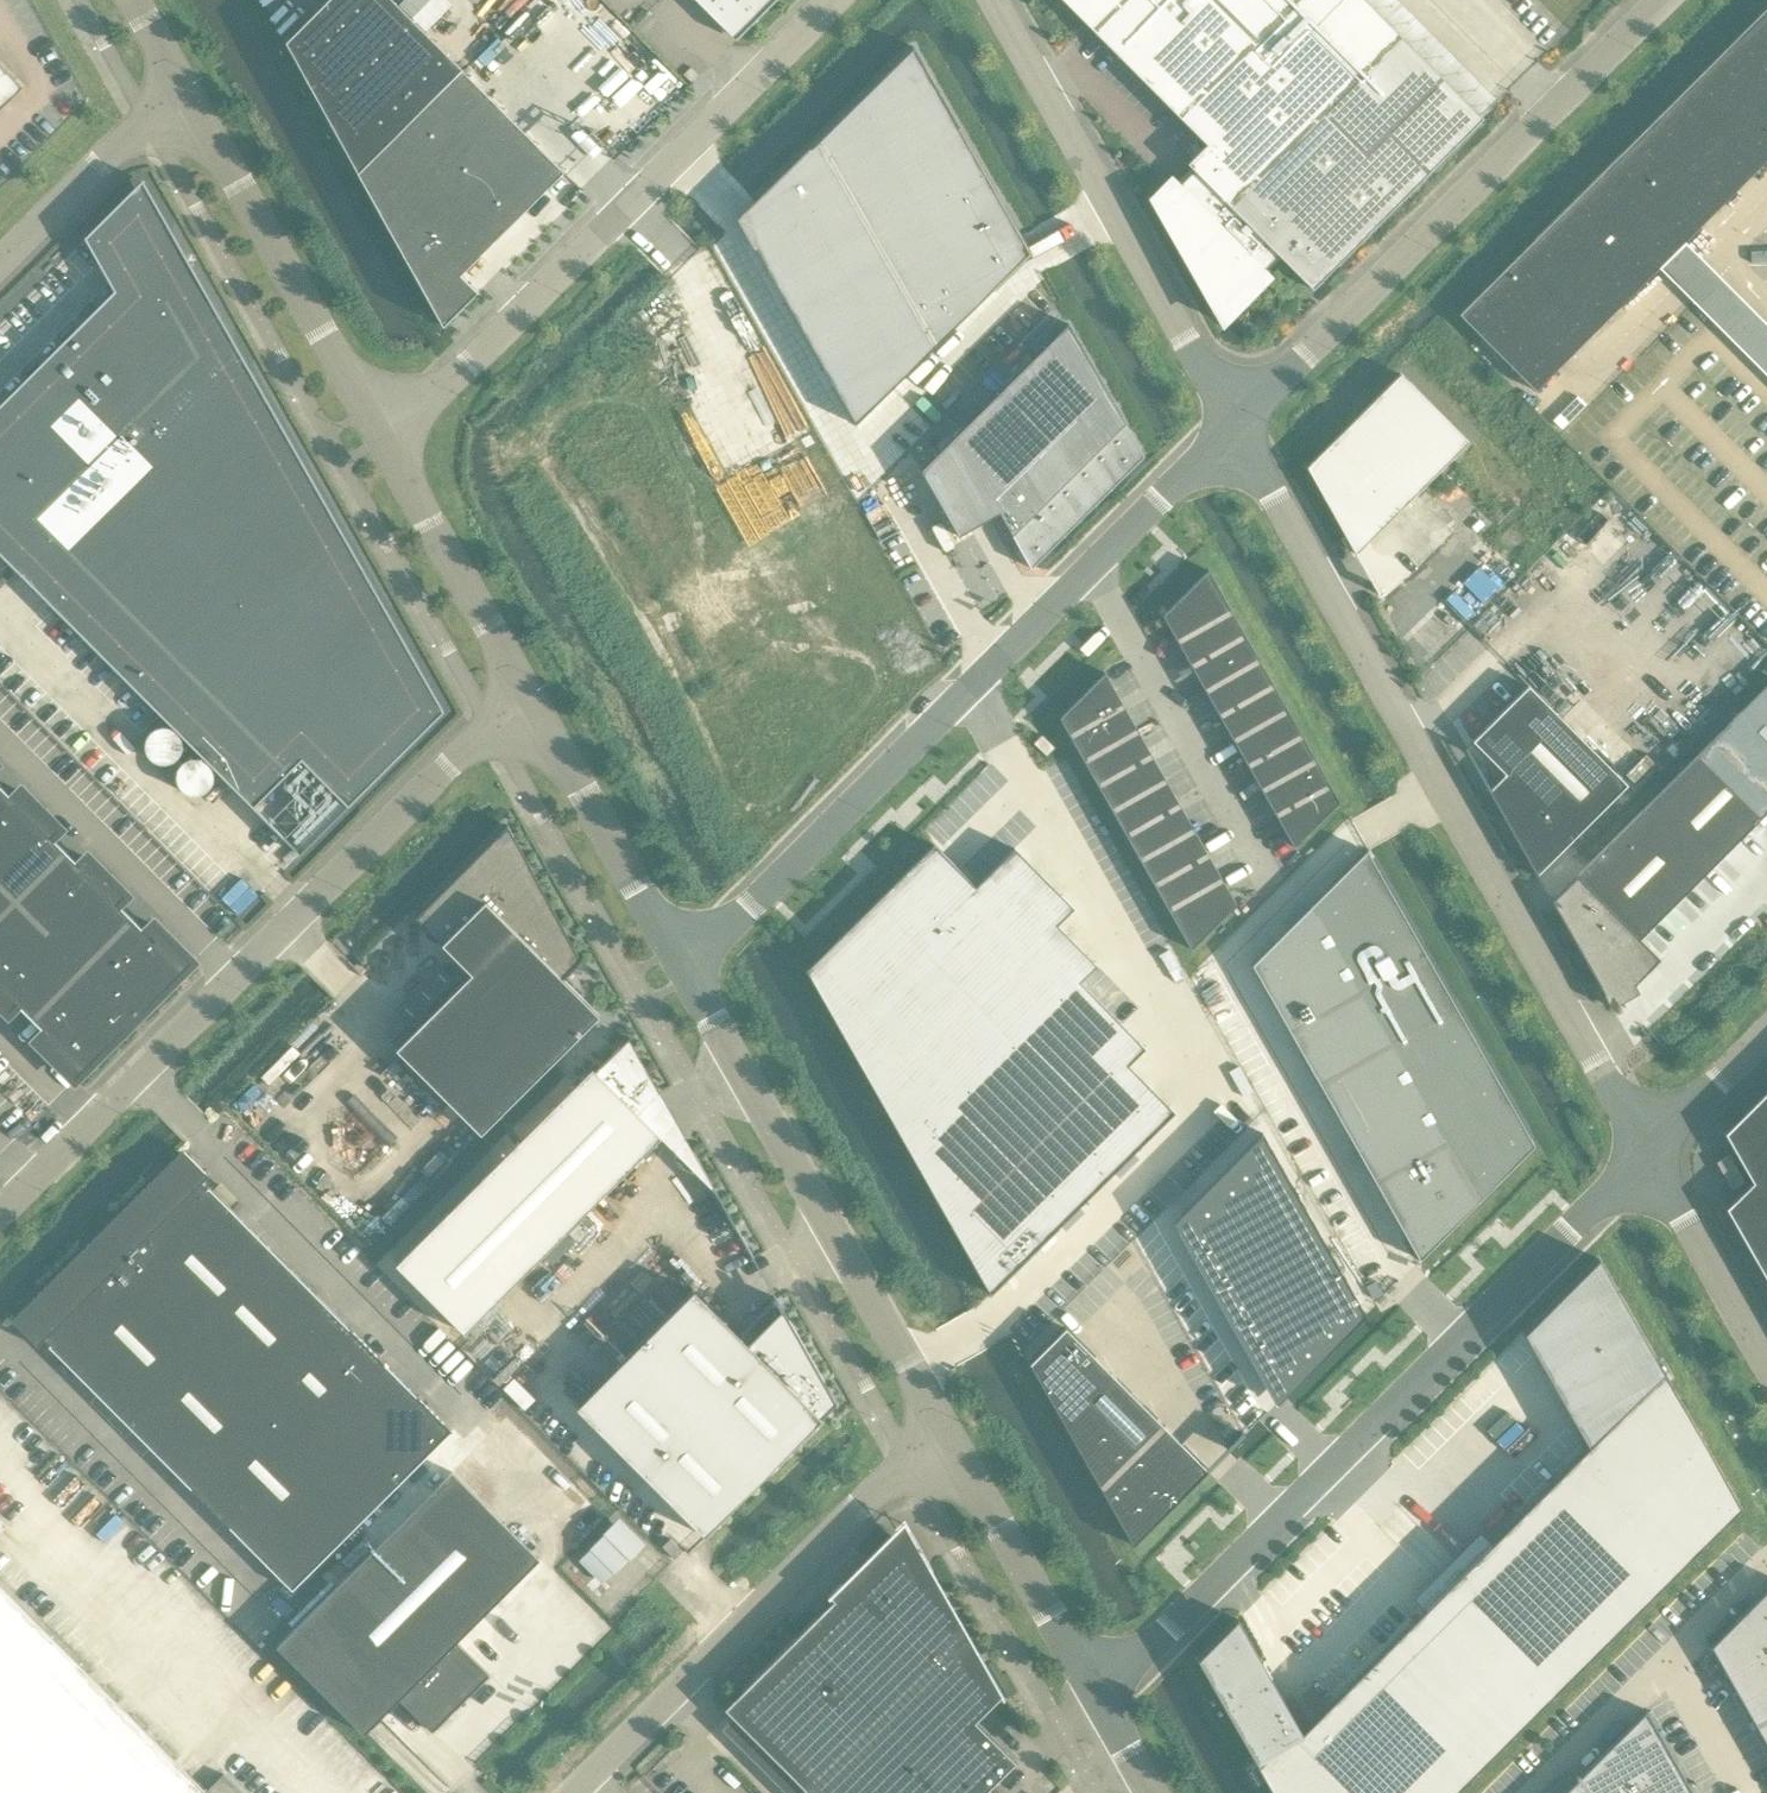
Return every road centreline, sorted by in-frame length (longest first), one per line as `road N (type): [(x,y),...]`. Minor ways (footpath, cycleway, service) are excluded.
road 1 (unclassified): [(1649,1157),(1236,422)]
road 2 (unclassified): [(1089,1700),(1649,1157)]
road 3 (unclassified): [(683,968),(1236,422)]
road 4 (unclassified): [(0,1210),(530,693)]
road 5 (unclassified): [(386,434),(839,0)]
road 6 (unclassified): [(1236,422),(1661,0)]
road 7 (unclassified): [(683,968),(939,1444)]
road 8 (unclassified): [(583,1792),(939,1444)]
road 9 (unclassified): [(1236,422),(990,0)]
road 10 (unclassified): [(186,93),(386,434)]
road 11 (unclassified): [(530,693),(683,968)]
road 12 (unclassified): [(939,1444),(1089,1700)]
road 13 (unclassified): [(386,434),(530,693)]
road 14 (unclassified): [(186,93),(0,276)]
road 15 (unclassified): [(1766,1363),(1649,1157)]
road 16 (unclassified): [(1649,1157),(1766,1037)]

